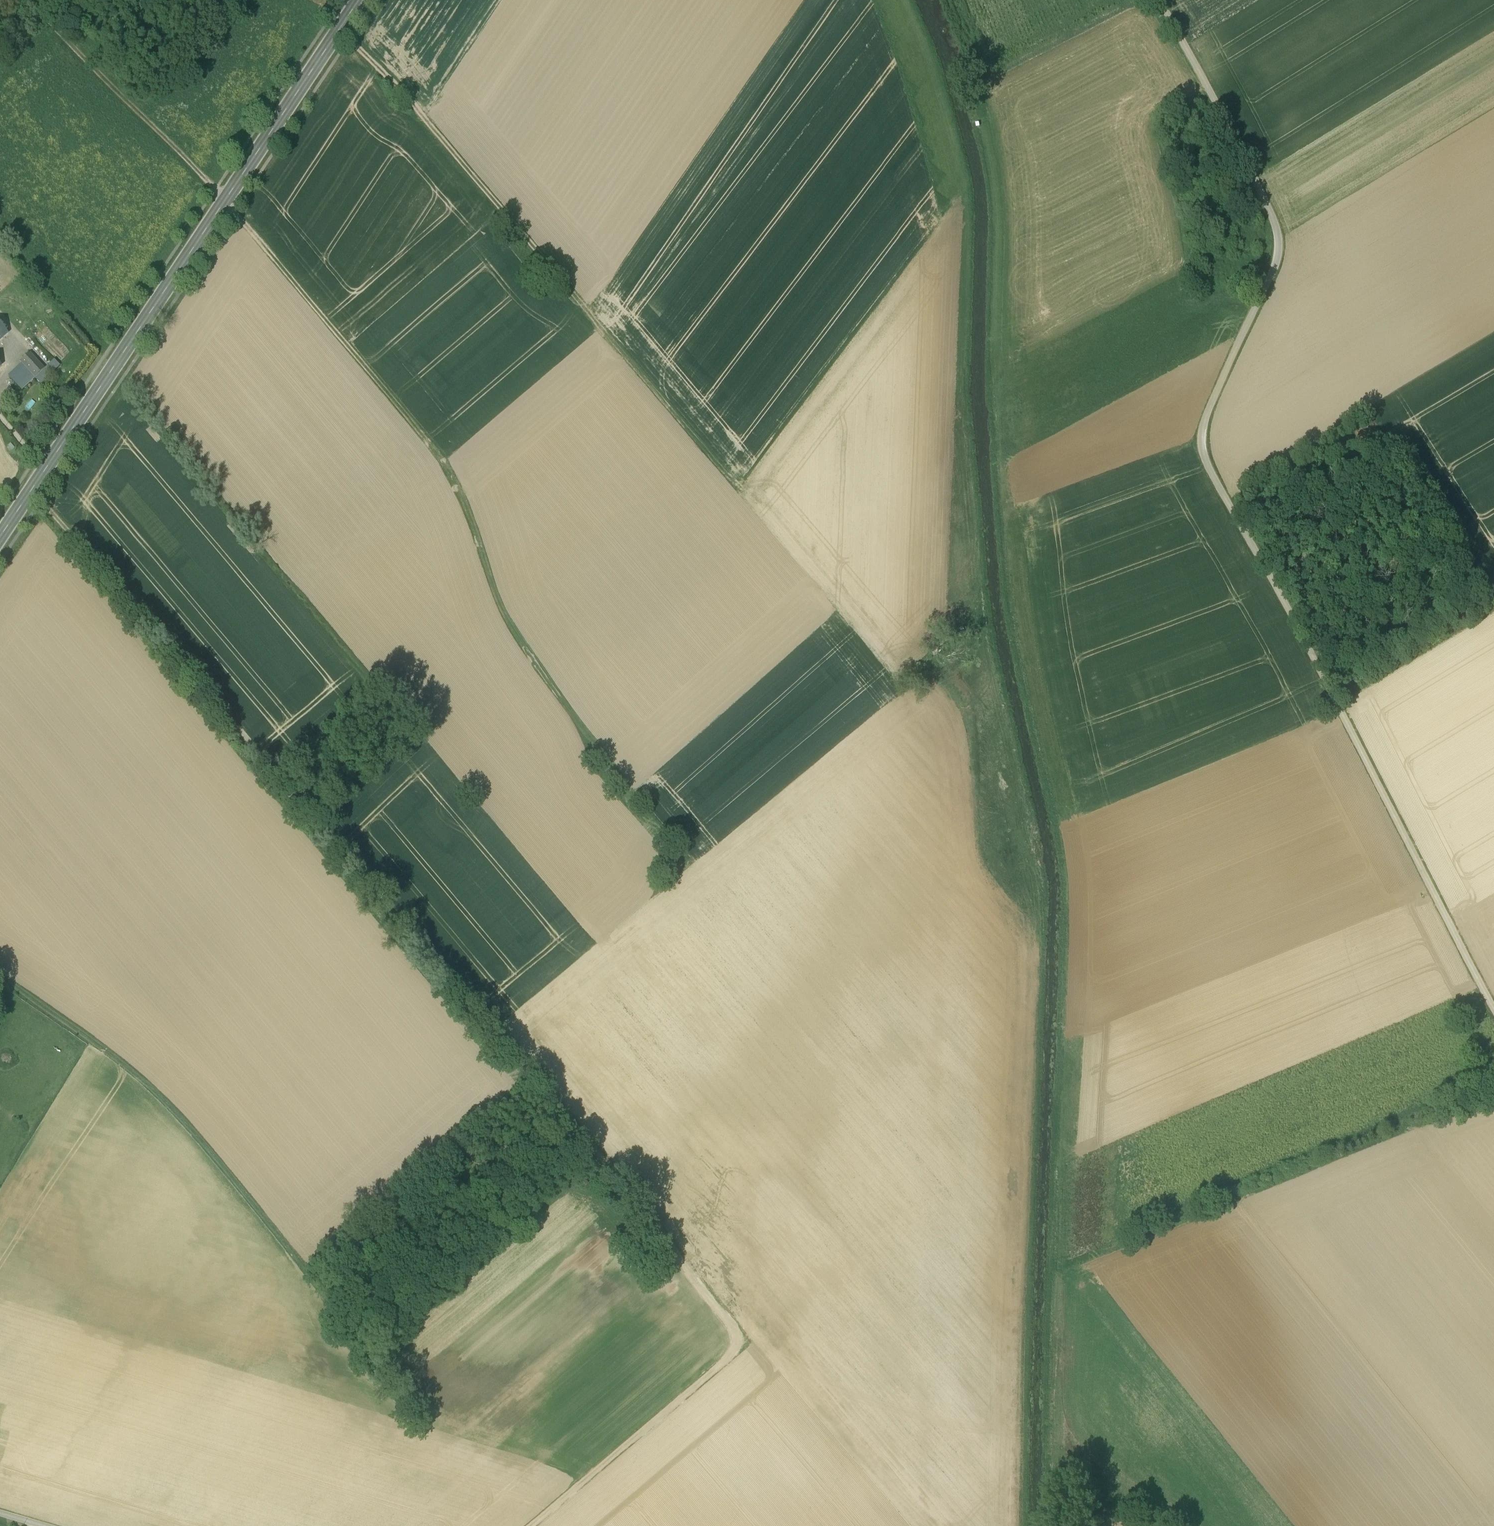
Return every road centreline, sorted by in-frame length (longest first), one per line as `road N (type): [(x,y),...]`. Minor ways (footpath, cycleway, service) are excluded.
road 1 (track): [(30,492),(553,1098),(732,1331),(733,1349),(718,1368),(531,1525)]
road 2 (unclassified): [(1160,0),(1281,223),(1283,251),(1203,425),(1207,462),(1493,1005)]
road 3 (track): [(681,865),(513,631),(468,510),(434,449),(215,190),(35,0)]
road 4 (secondary): [(360,0),(0,538)]
road 5 (track): [(739,490),(412,103),(340,30)]
road 6 (track): [(1246,533),(1387,450)]

